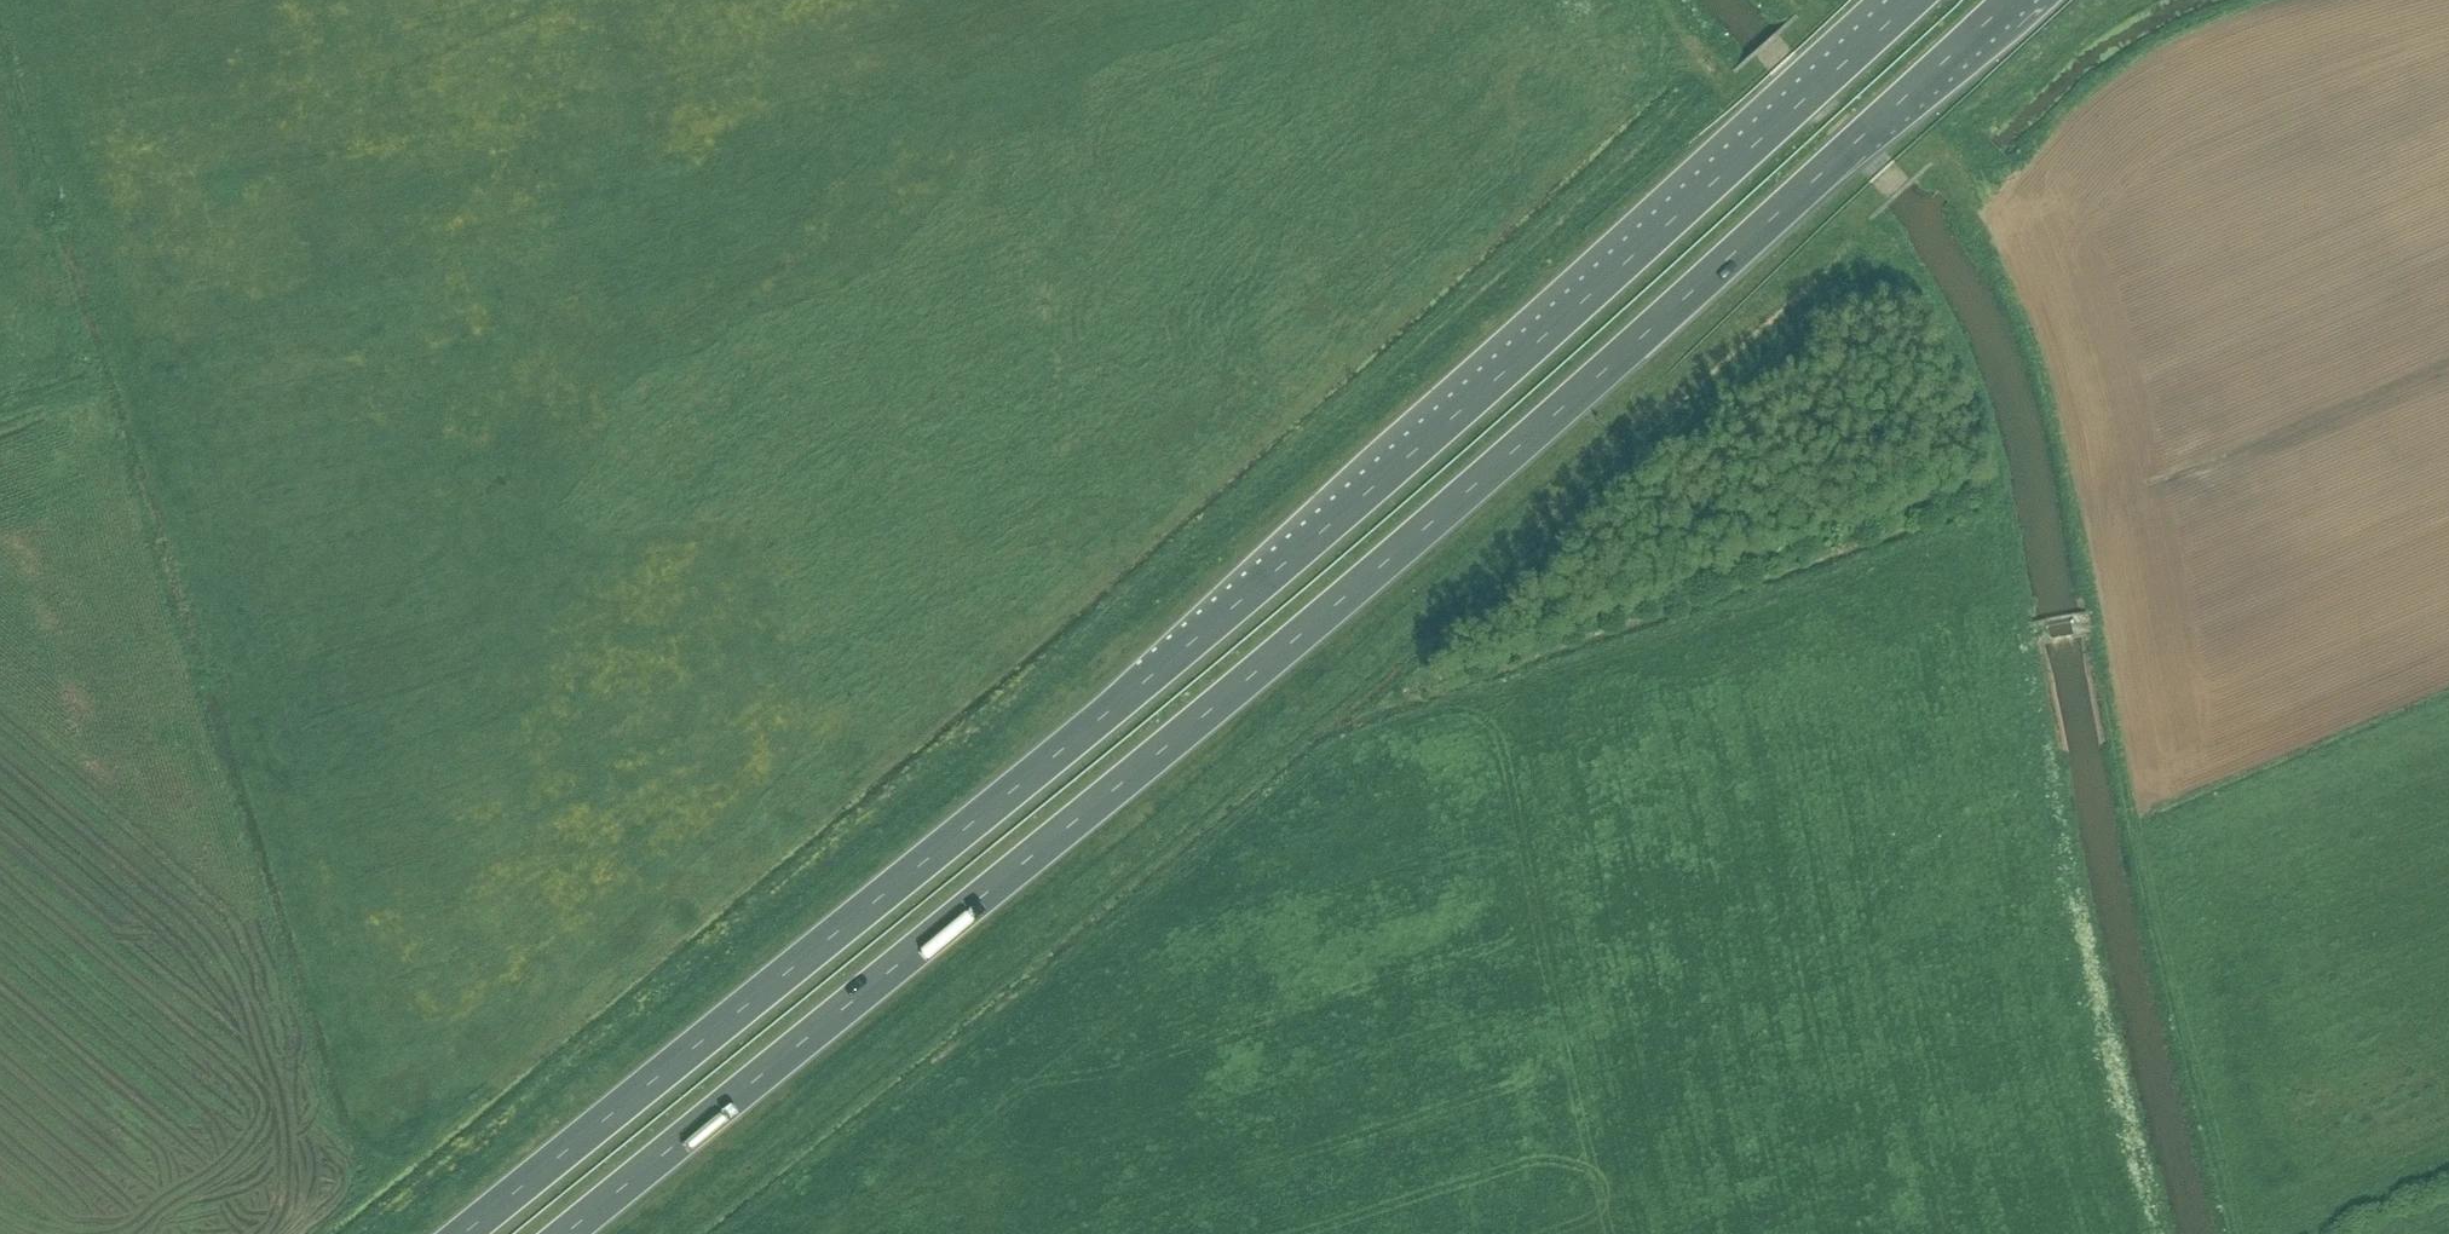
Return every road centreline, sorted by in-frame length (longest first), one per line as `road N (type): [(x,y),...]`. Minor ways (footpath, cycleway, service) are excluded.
road 1 (trunk): [(562,1233),(1441,514),(2012,0)]
road 2 (trunk): [(1913,0),(1552,329),(1098,722),(465,1233)]

